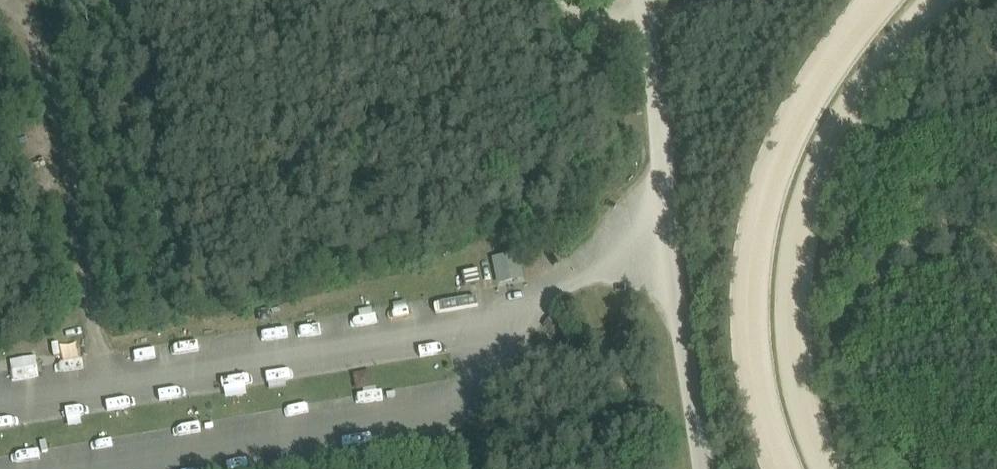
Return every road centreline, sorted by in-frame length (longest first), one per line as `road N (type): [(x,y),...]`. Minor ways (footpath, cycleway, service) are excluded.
road 1 (unclassified): [(646,0),(706,468)]

